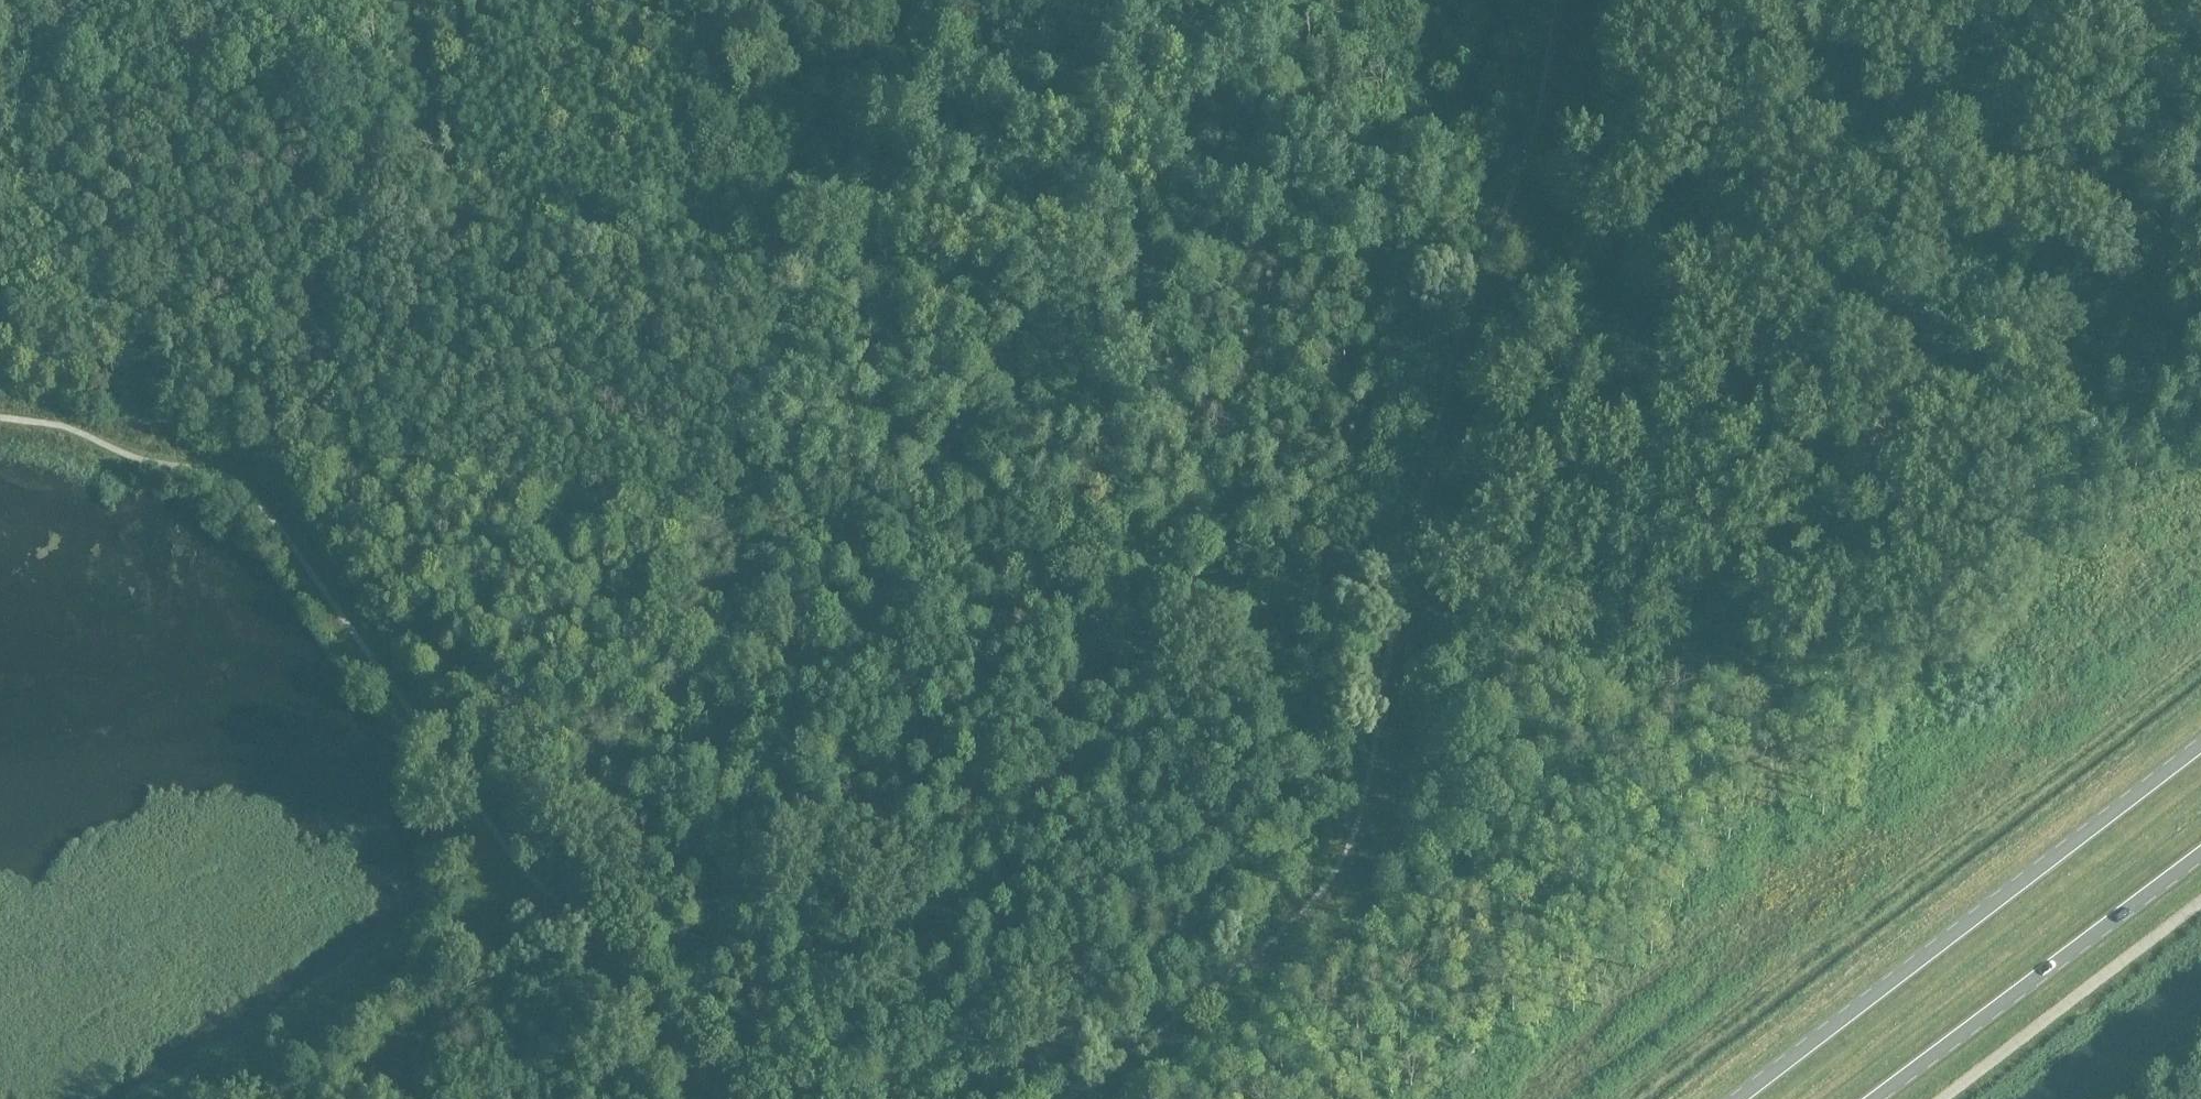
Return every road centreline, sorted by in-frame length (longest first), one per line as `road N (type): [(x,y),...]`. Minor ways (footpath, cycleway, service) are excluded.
road 1 (primary): [(2200,746),(1740,1098)]
road 2 (primary): [(1878,1098),(2200,856)]

